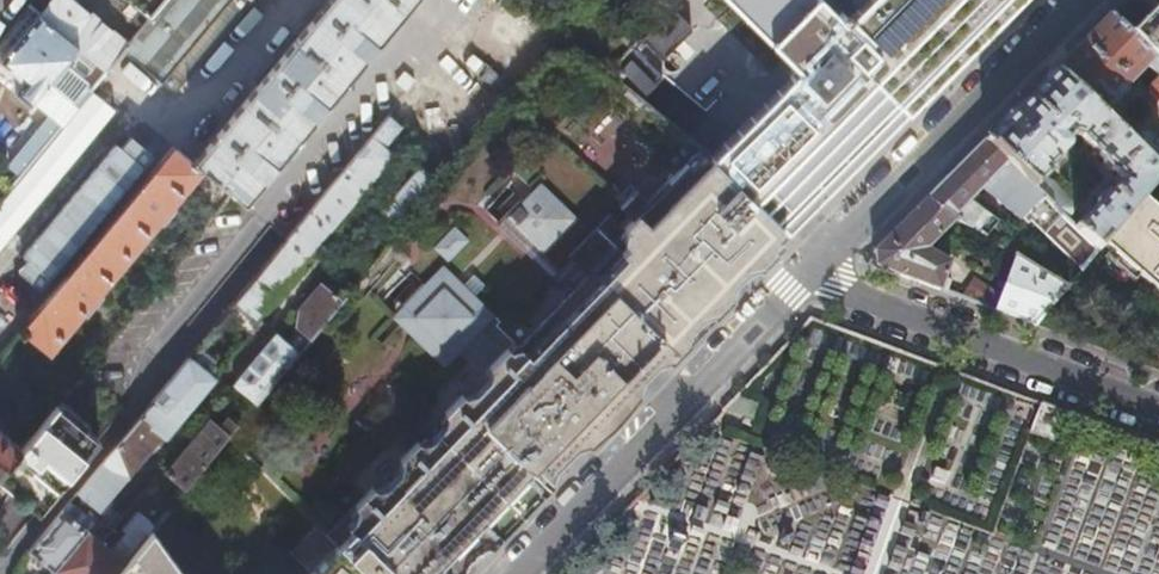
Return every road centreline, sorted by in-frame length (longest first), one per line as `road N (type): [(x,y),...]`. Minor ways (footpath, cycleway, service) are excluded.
road 1 (residential): [(811,268),(518,573)]
road 2 (residential): [(1158,406),(882,303),(811,268)]
road 3 (residential): [(1067,0),(811,268)]

